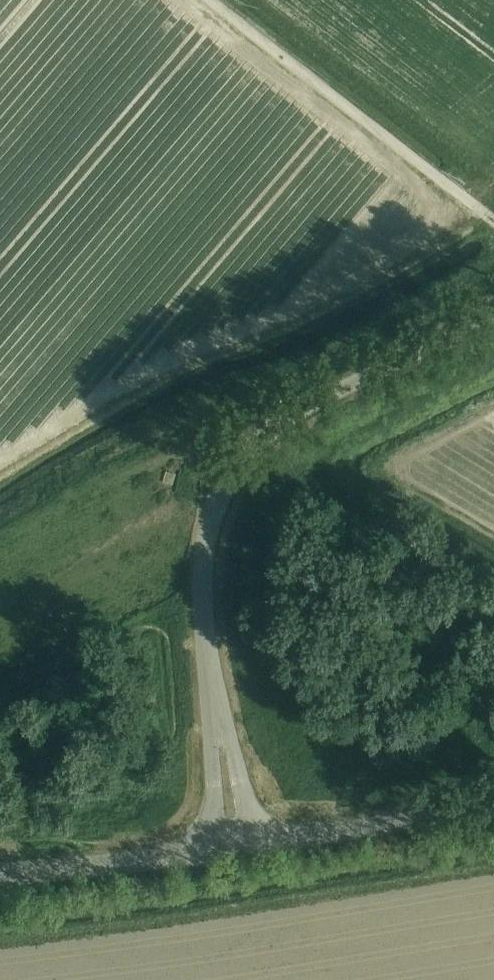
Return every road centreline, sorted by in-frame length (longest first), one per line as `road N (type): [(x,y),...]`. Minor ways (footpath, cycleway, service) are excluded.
road 1 (unclassified): [(235,845),(202,563),(224,480),(279,421),(493,310)]
road 2 (track): [(493,219),(209,0)]
road 3 (unclassified): [(235,845),(493,807)]
road 4 (unclassified): [(235,845),(0,872)]

